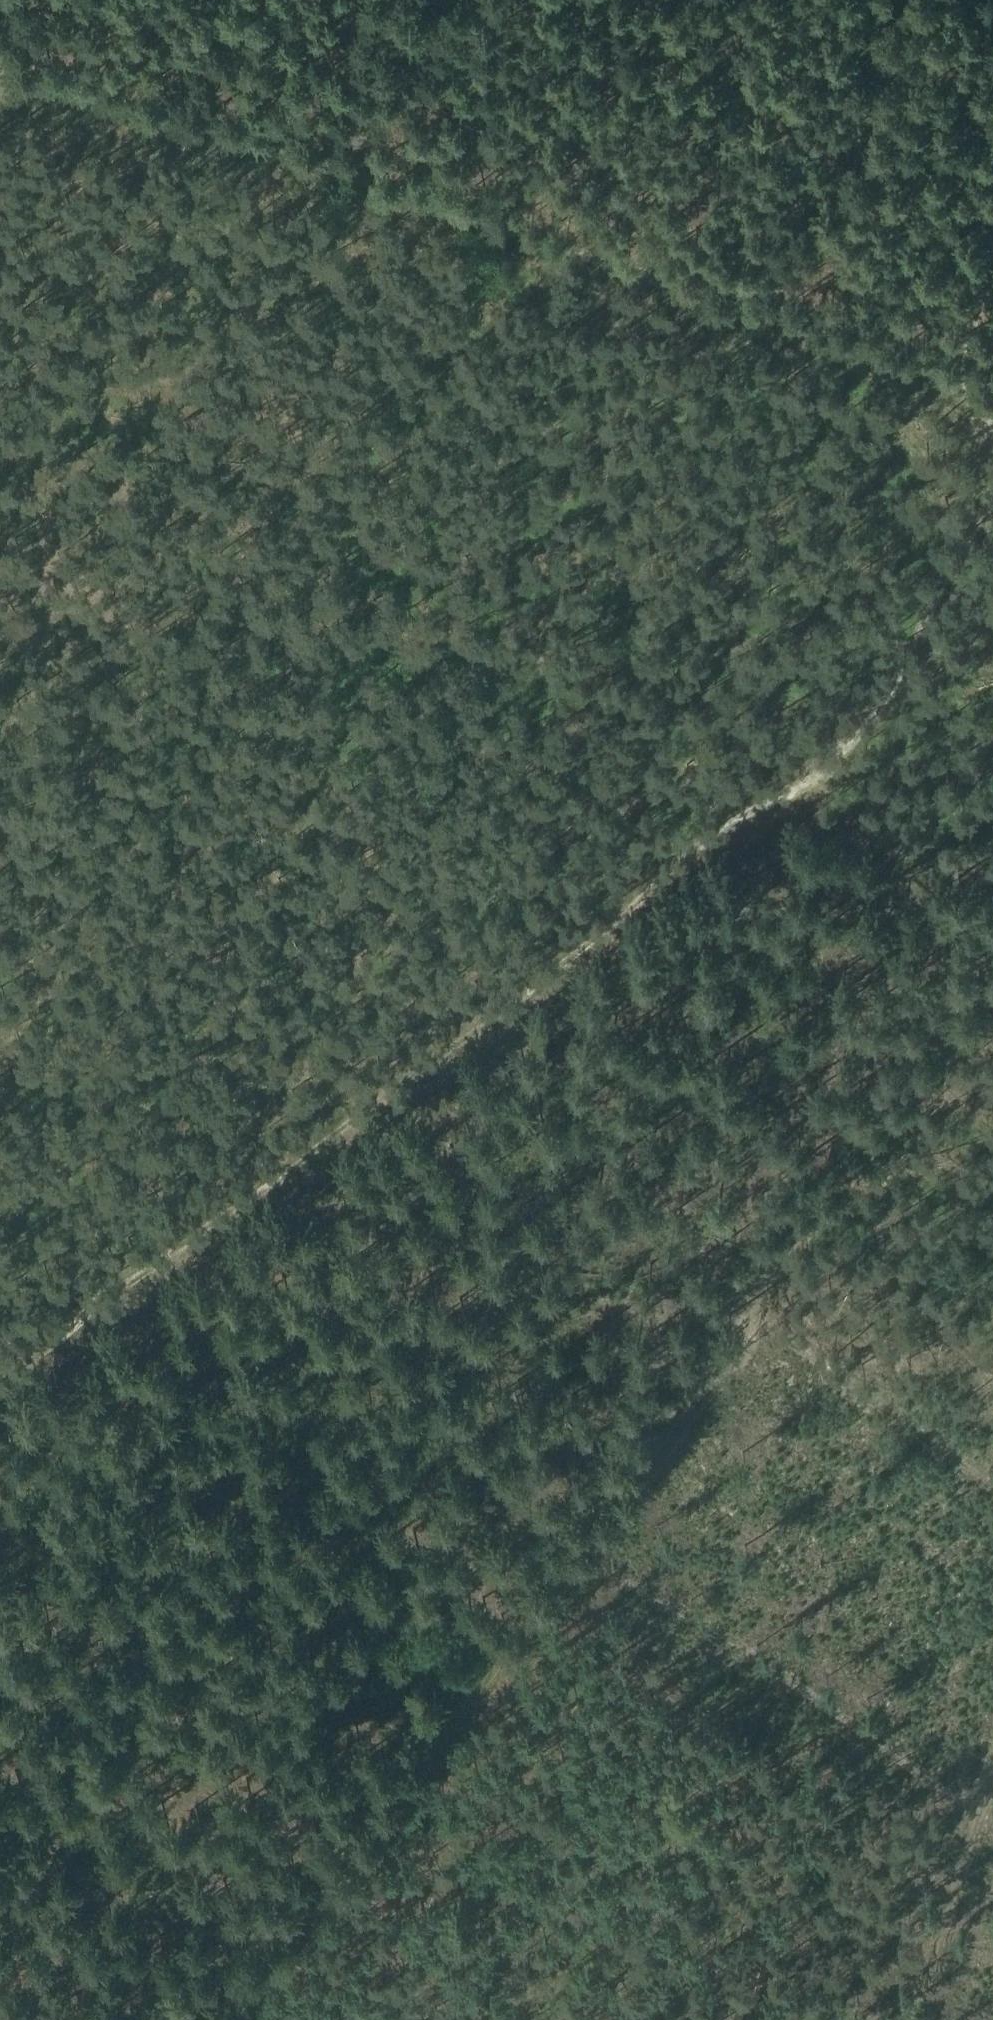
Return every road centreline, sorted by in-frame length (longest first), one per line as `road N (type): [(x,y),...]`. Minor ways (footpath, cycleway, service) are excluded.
road 1 (track): [(0,59),(992,391)]

